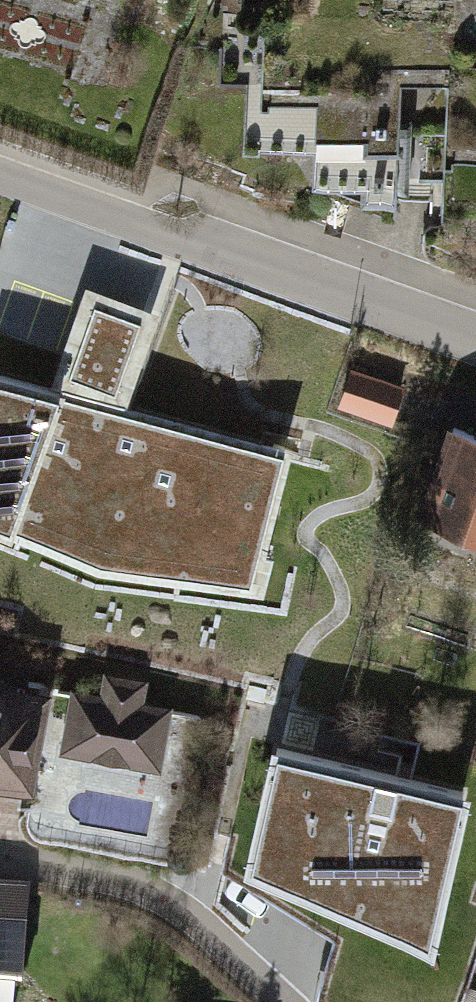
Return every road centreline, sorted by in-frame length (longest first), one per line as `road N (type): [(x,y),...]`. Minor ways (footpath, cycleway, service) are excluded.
road 1 (residential): [(475,354),(0,186)]
road 2 (residential): [(289,1001),(162,902),(125,886),(0,864)]

